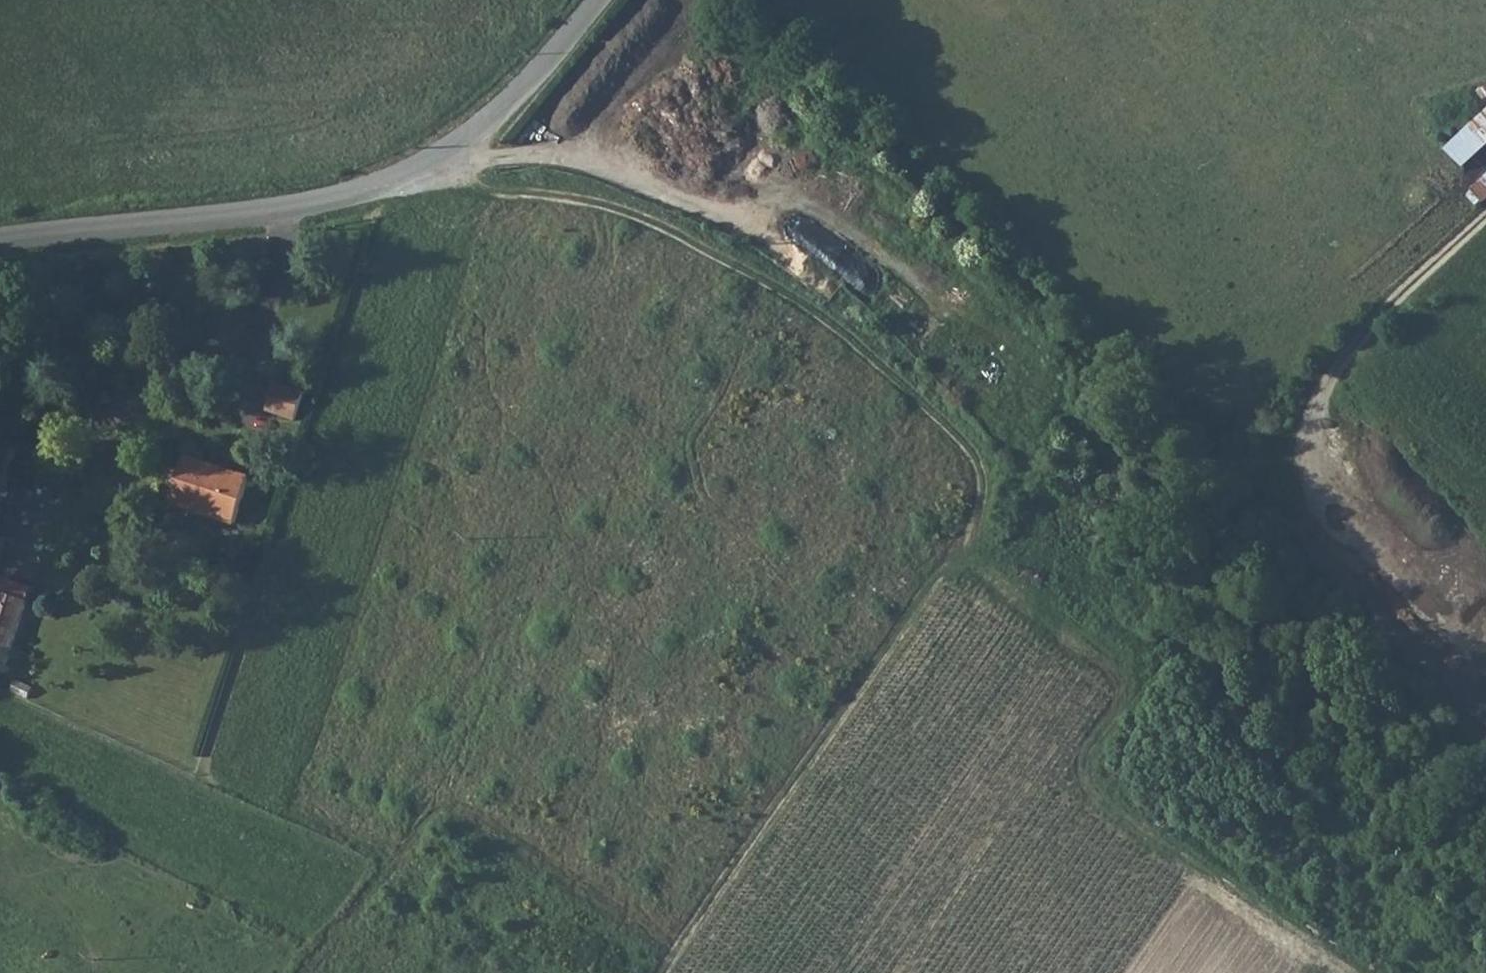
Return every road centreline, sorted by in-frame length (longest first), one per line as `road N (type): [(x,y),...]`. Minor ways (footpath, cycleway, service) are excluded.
road 1 (unclassified): [(0,241),(298,206),(392,183),(455,152),(507,107),(596,0)]

